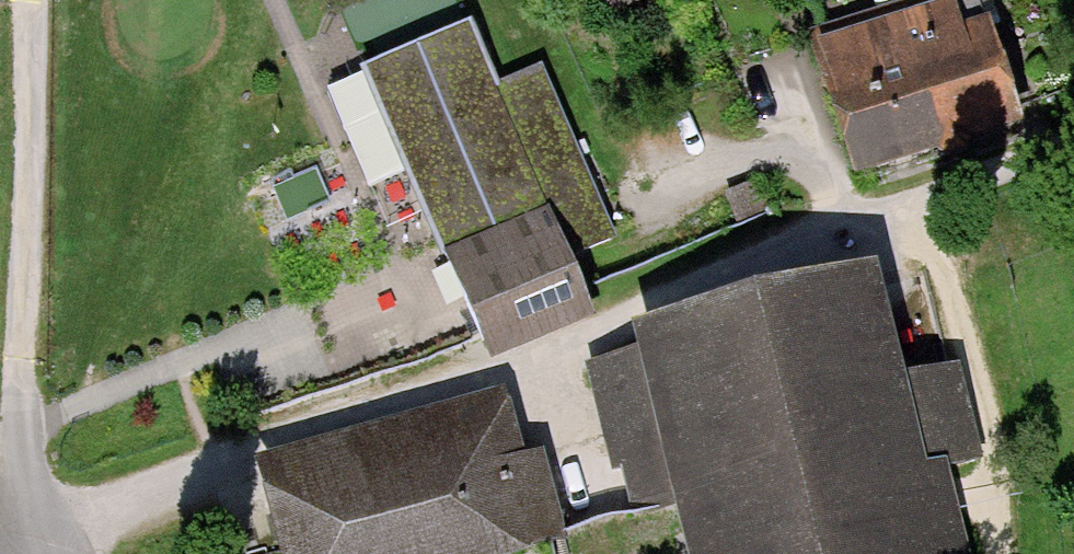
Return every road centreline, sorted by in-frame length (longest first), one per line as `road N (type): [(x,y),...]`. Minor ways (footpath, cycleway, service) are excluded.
road 1 (track): [(14,553),(241,458),(562,350),(653,301),(893,221),(1073,143)]
road 2 (residential): [(58,553),(32,484),(26,0)]
road 3 (track): [(893,221),(944,279),(968,351),(993,437),(999,553)]

